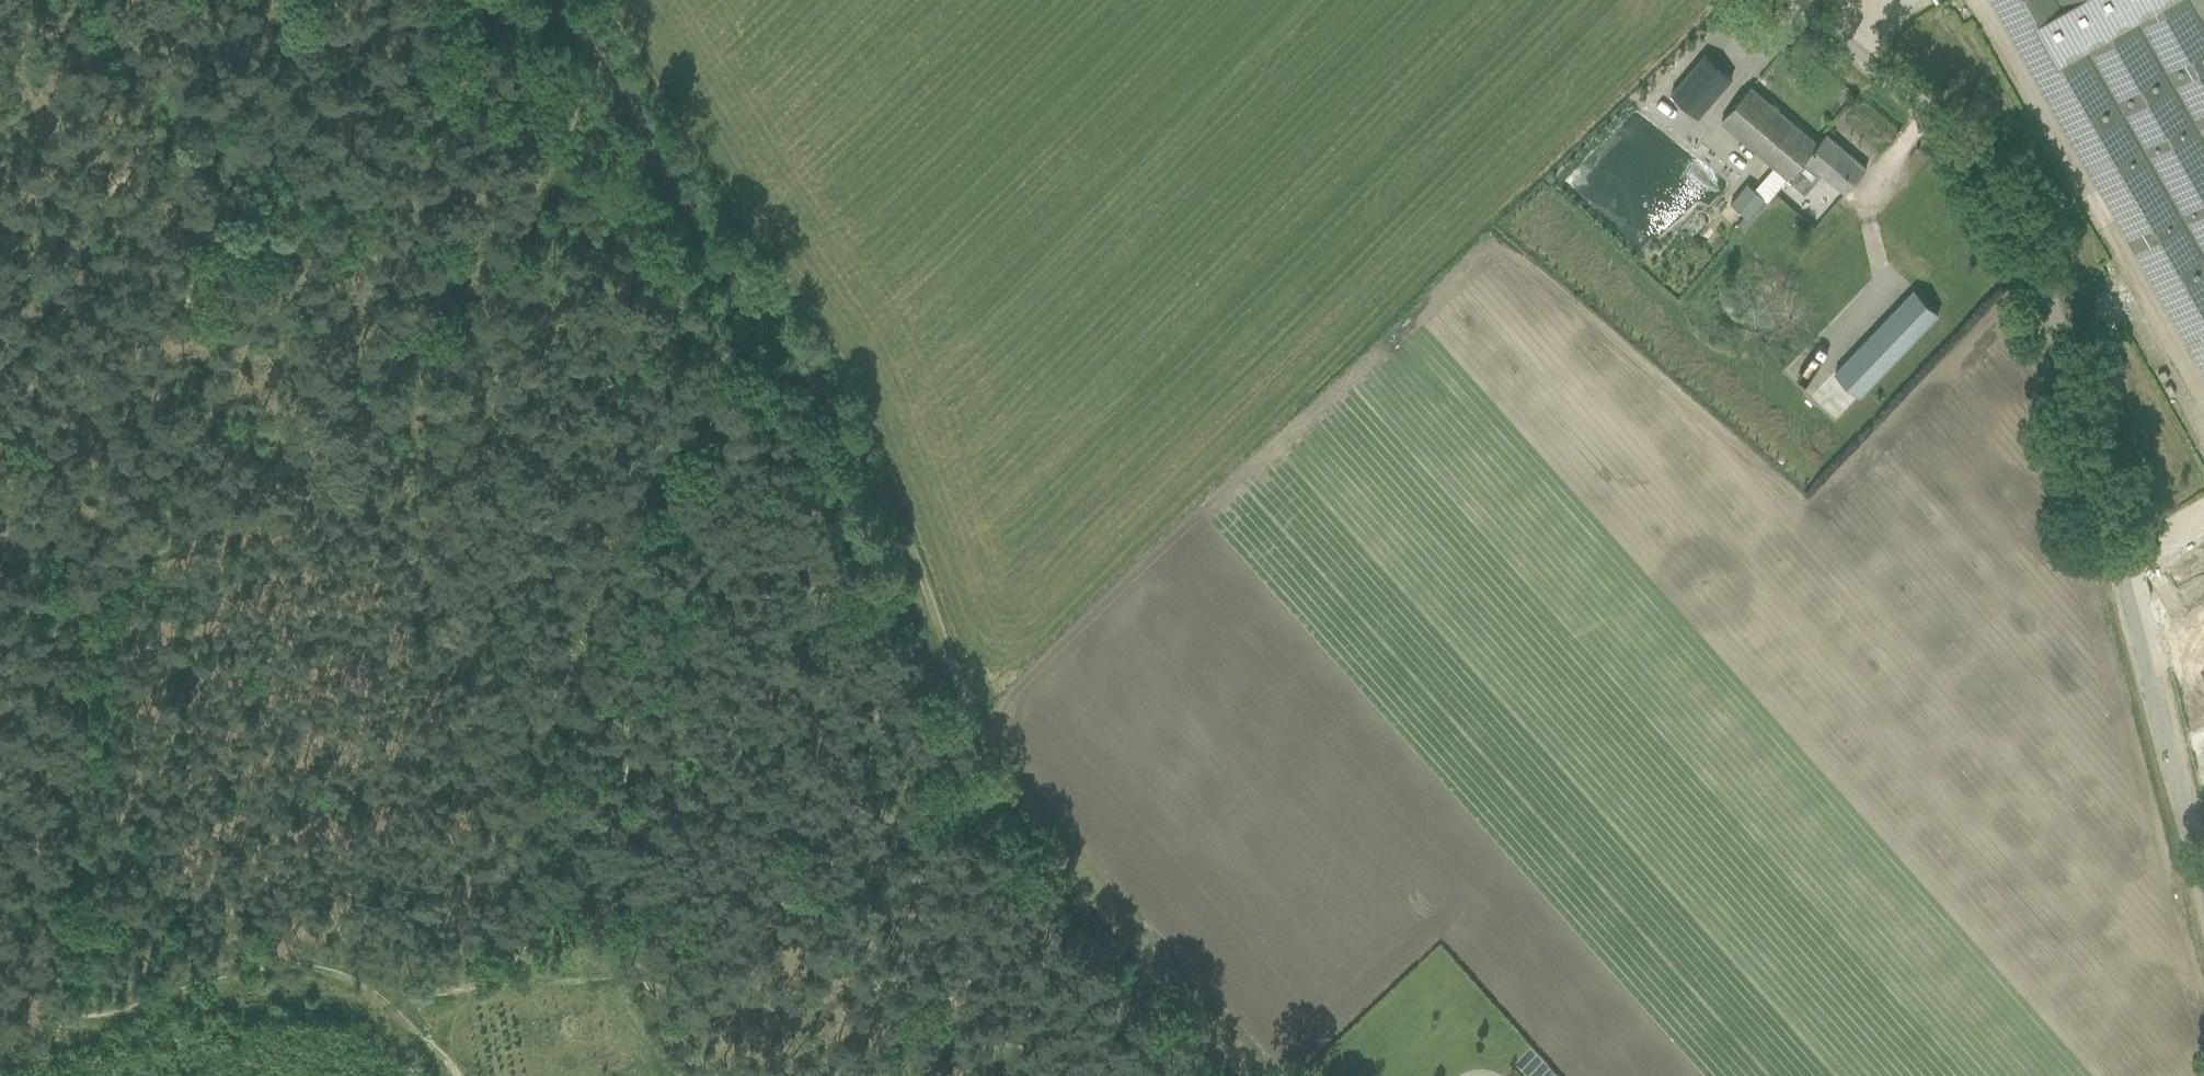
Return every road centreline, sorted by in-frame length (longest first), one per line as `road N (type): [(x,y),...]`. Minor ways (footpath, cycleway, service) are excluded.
road 1 (track): [(587,0),(1044,788),(1292,1075)]
road 2 (unclassified): [(2203,907),(2030,271),(2006,208),(1966,164),(1771,0)]

